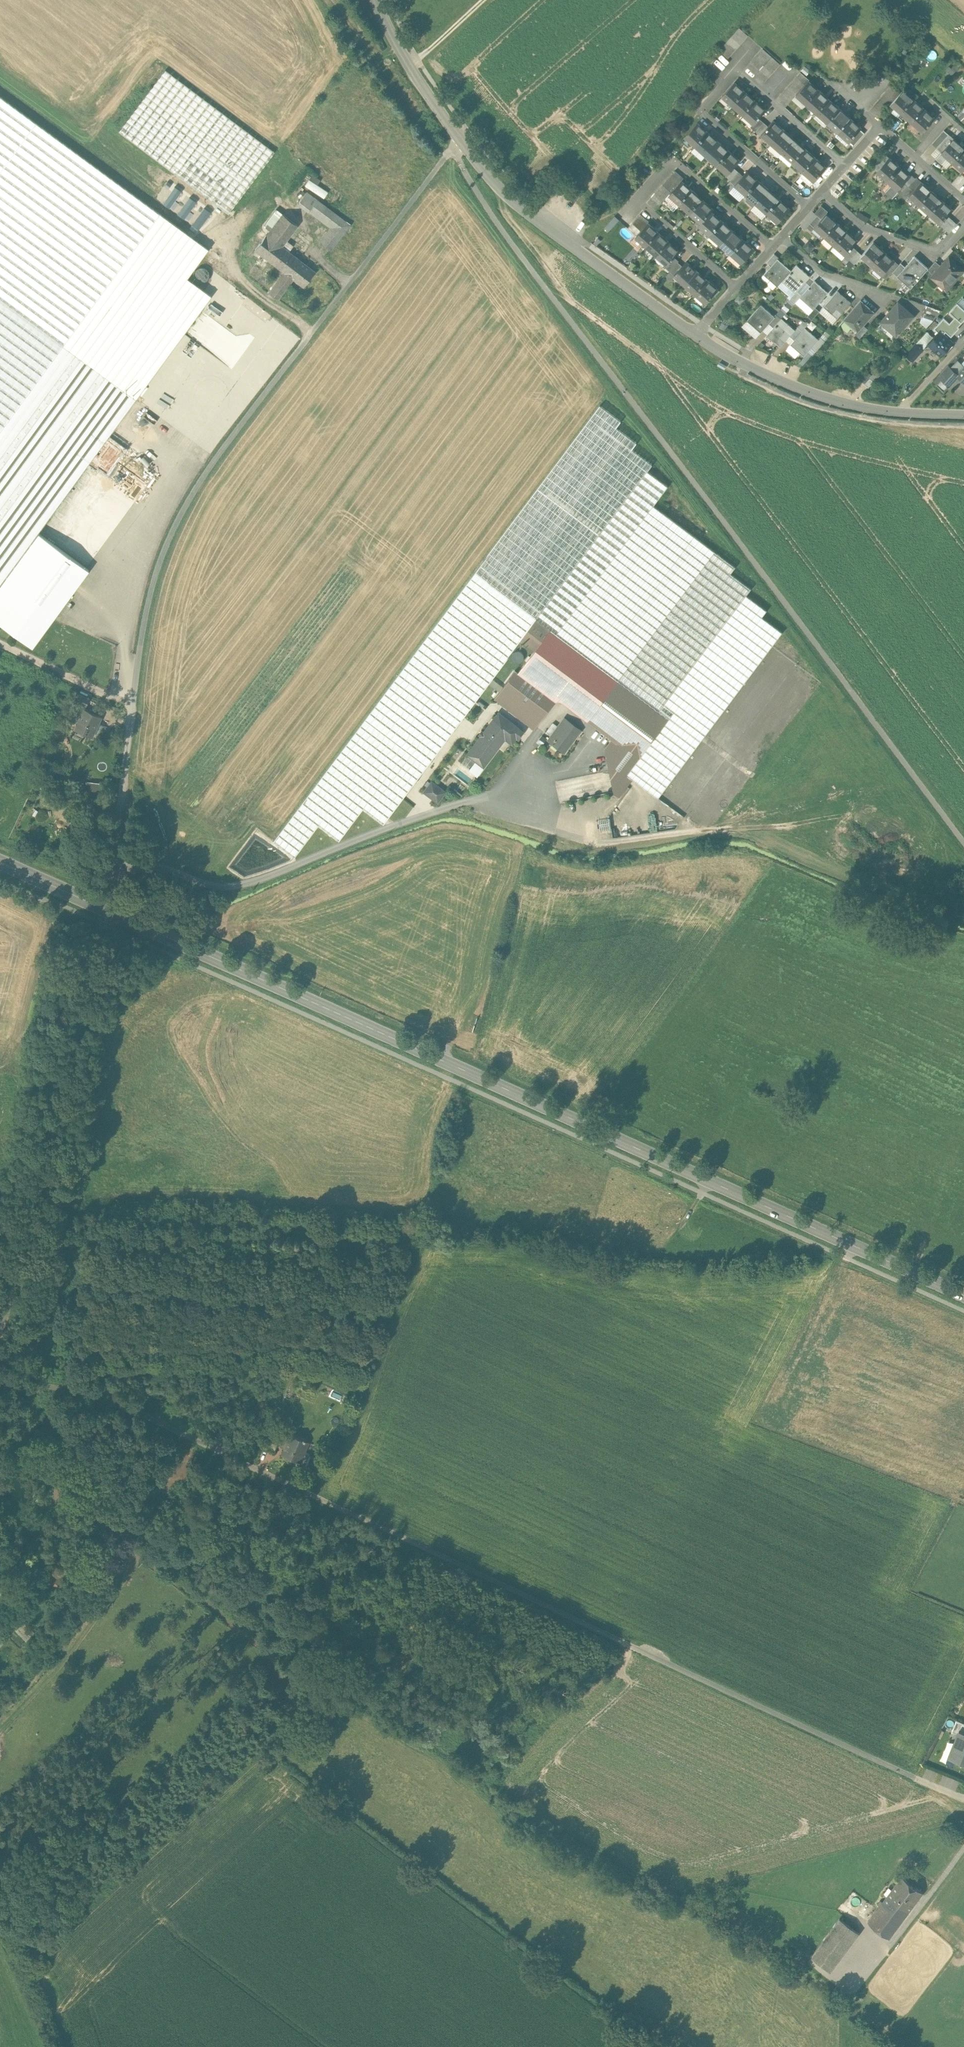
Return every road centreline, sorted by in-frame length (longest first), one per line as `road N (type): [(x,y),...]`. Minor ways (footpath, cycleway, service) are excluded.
road 1 (unclassified): [(0,1379),(116,1404),(918,1778)]
road 2 (primary): [(110,910),(963,1296)]
road 3 (track): [(452,148),(224,451),(166,553),(151,606),(110,910)]
road 4 (tertiary): [(376,0),(433,101),(500,189),(696,334)]
road 5 (unclassified): [(110,910),(14,1284),(0,1302)]
road 6 (residential): [(808,207),(702,111),(736,70),(848,168)]
road 7 (residential): [(736,288),(640,203),(674,162),(773,248)]
road 8 (tertiary): [(696,334),(812,393),(883,410),(963,414)]
road 9 (residential): [(963,229),(942,255),(861,226),(825,194)]
road 10 (track): [(138,706),(0,643)]
road 11 (primary): [(0,861),(110,910)]

